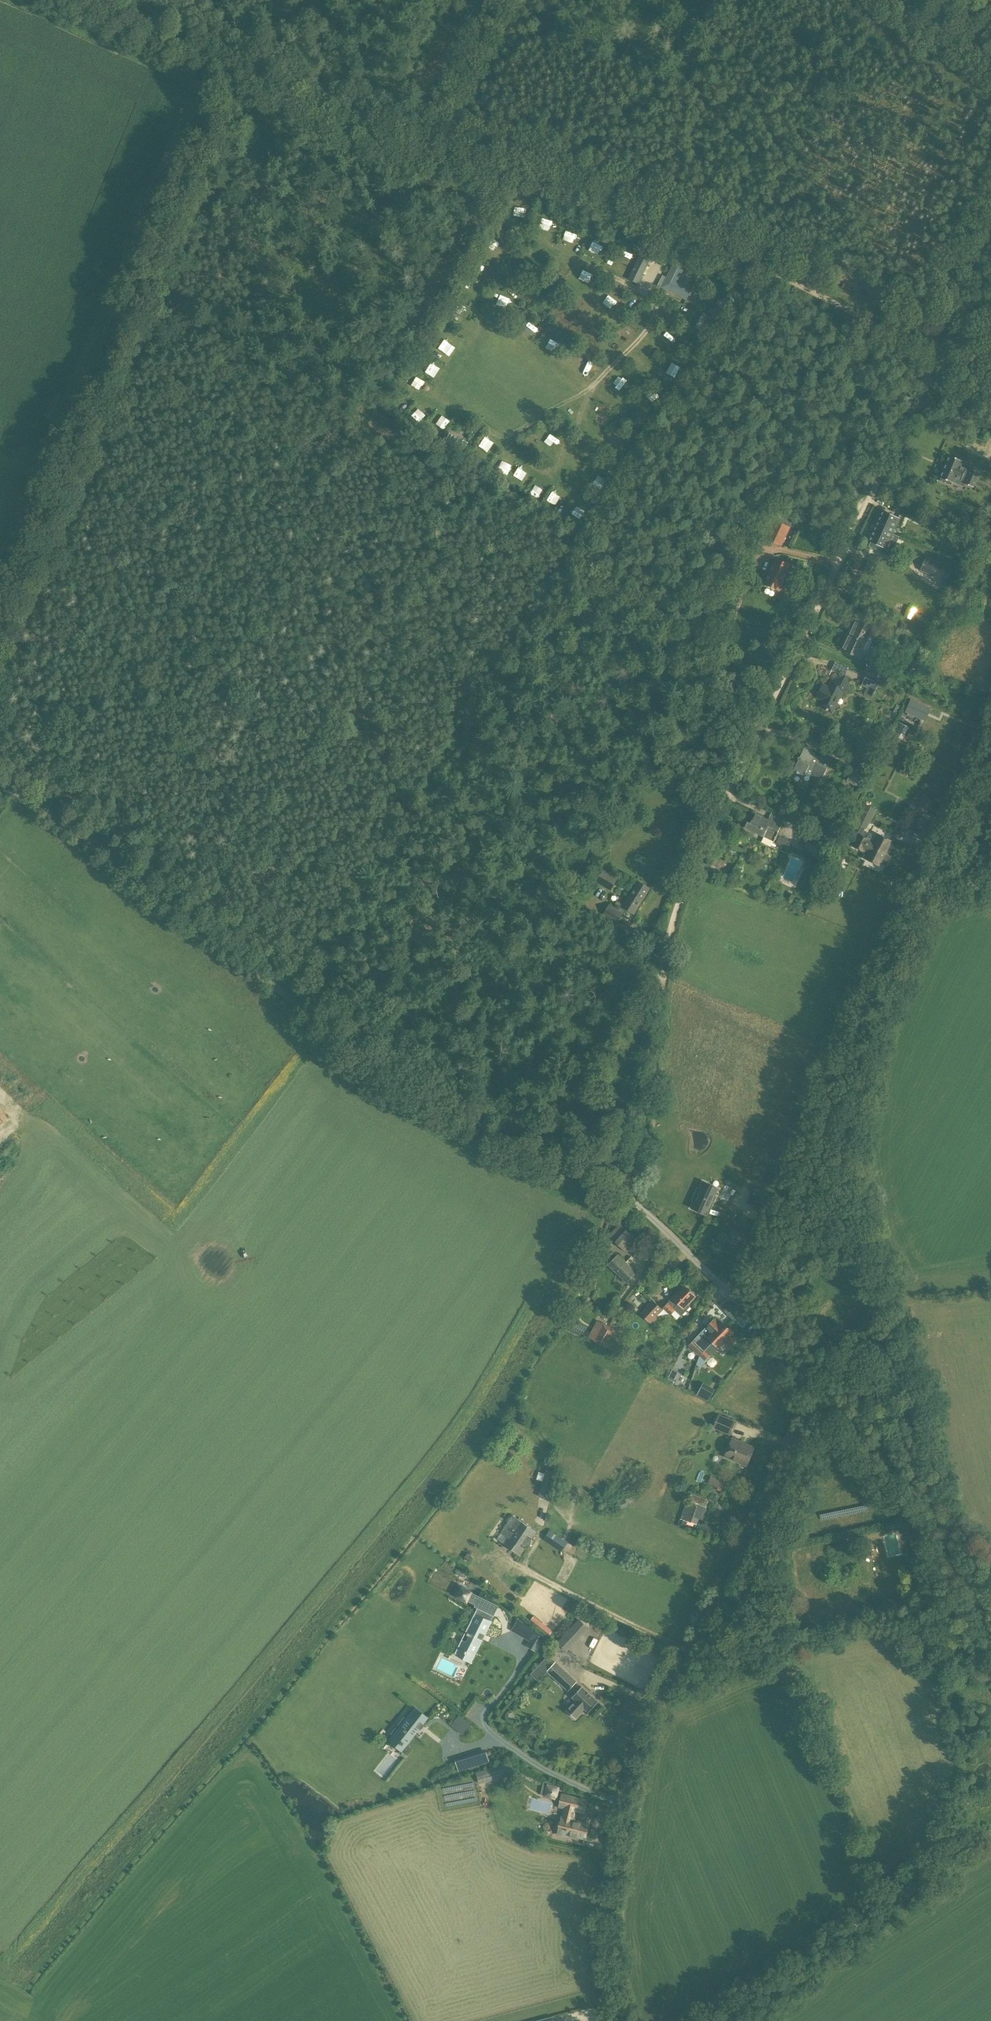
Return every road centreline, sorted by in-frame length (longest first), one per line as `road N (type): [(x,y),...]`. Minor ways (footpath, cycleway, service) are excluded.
road 1 (unclassified): [(990,233),(667,908),(633,1162),(620,1196)]
road 2 (unclassified): [(615,2020),(601,1973),(599,1911),(641,1734),(711,1618),(807,1378),(742,1306),(620,1196)]
road 3 (unclassified): [(620,1196),(487,1131),(357,1052),(85,839),(0,787)]
road 4 (track): [(225,61),(0,639)]
road 5 (track): [(287,997),(531,599)]
road 6 (track): [(879,1299),(807,1378),(918,1493),(990,1642)]
road 7 (track): [(109,0),(333,114),(428,144)]
road 8 (track): [(769,1186),(901,892)]
road 9 (track): [(677,229),(931,346)]
road 10 (track): [(428,144),(614,202)]
road 11 (track): [(838,0),(990,99)]
road 12 (track): [(990,159),(965,196),(912,320)]
road 13 (track): [(428,144),(512,0)]

